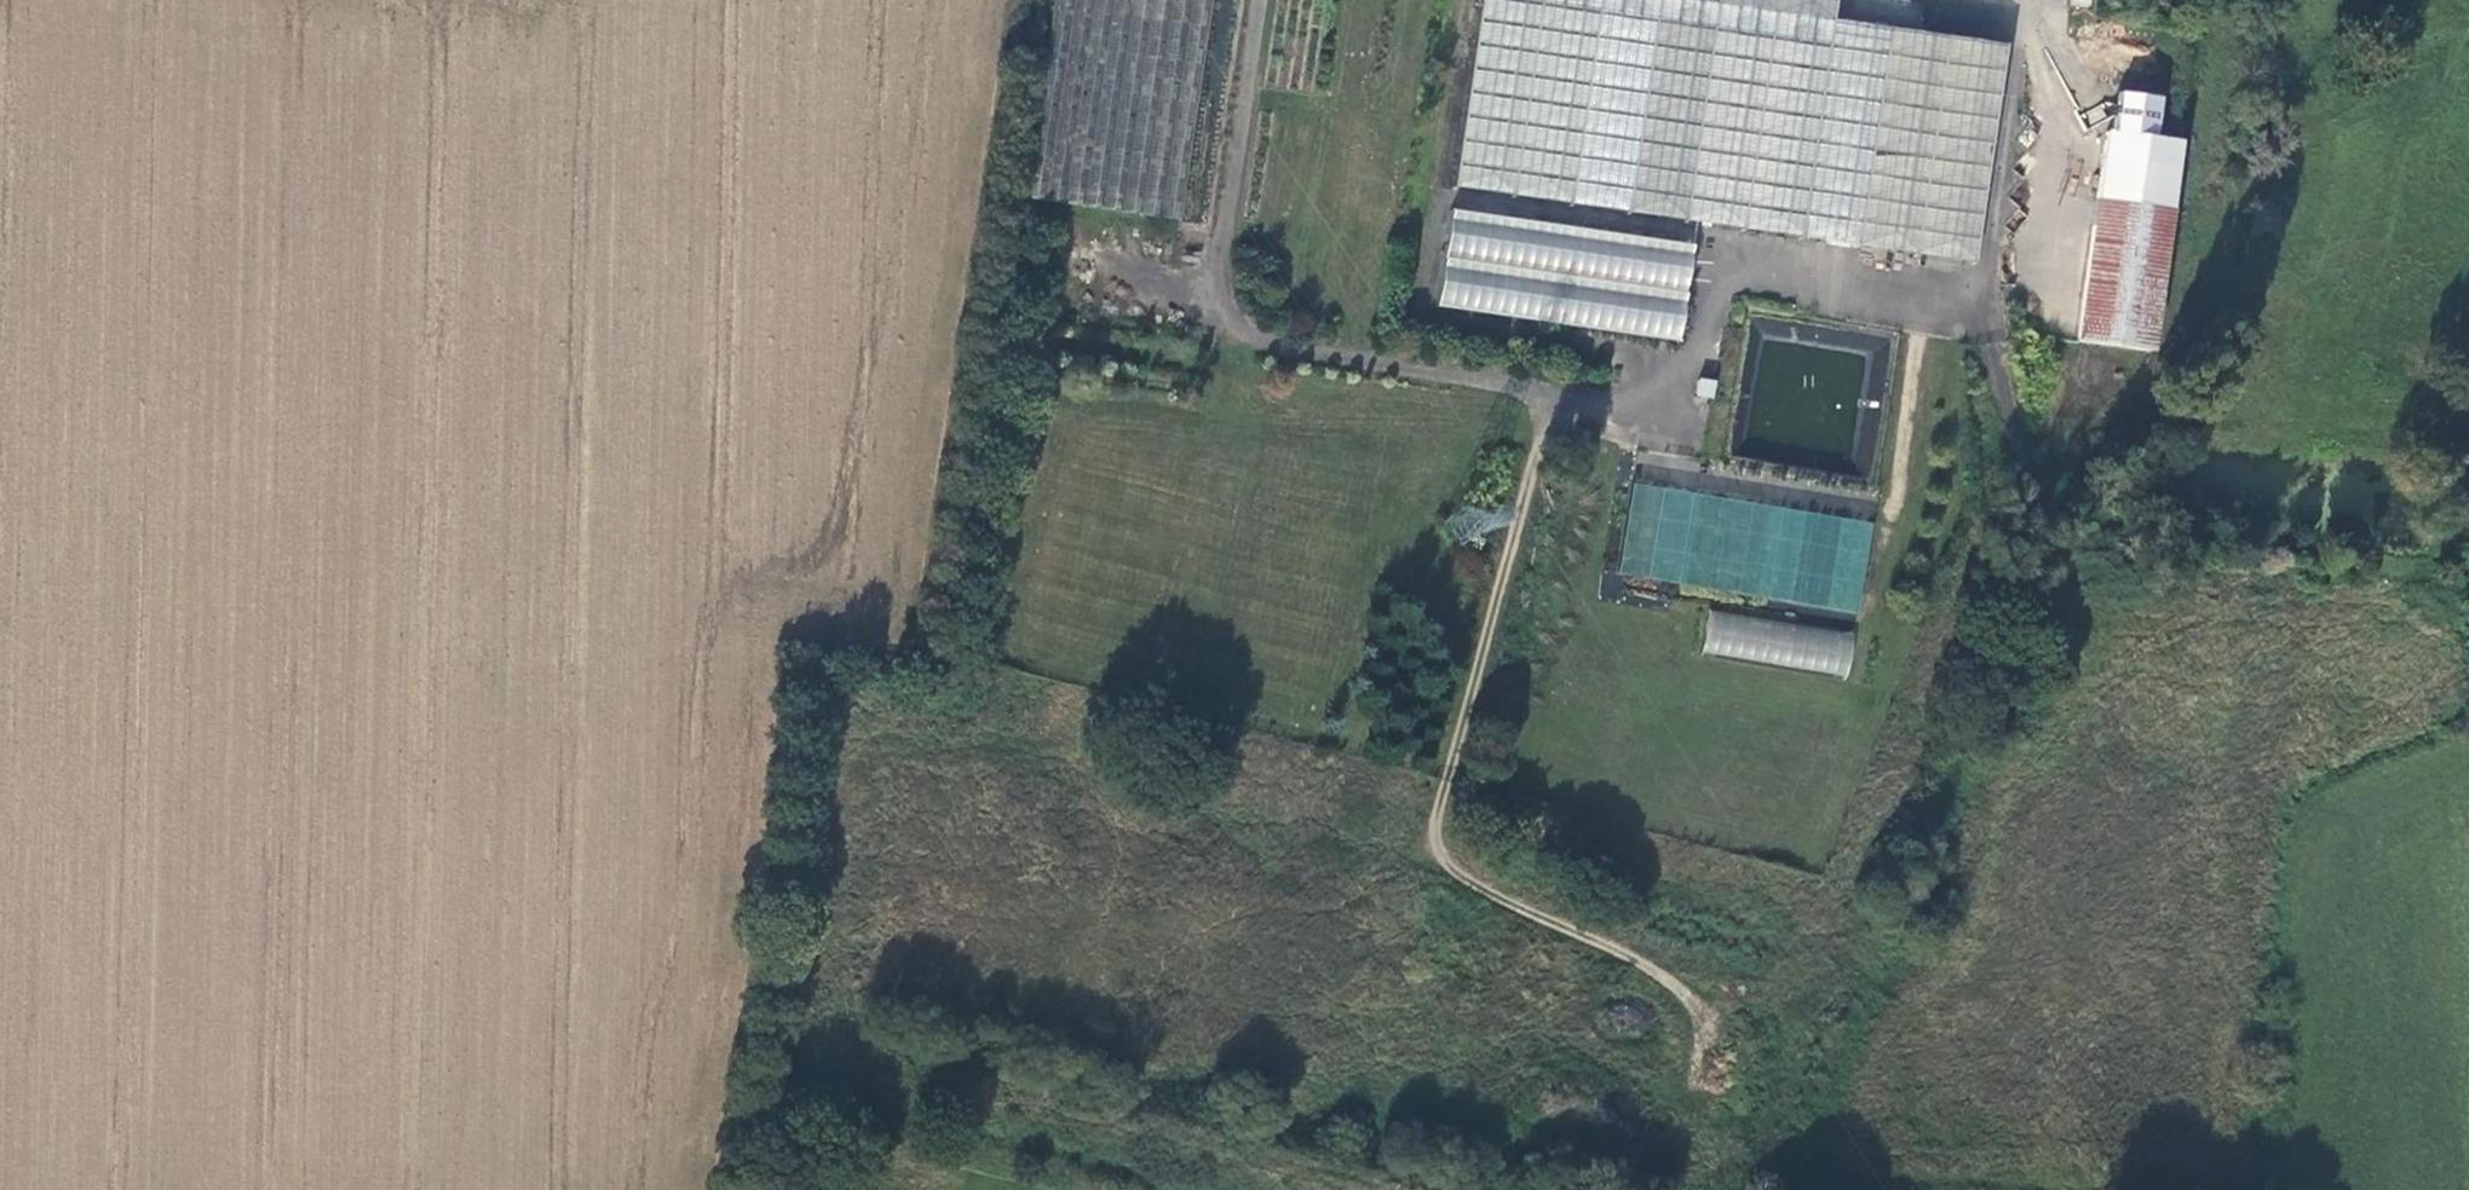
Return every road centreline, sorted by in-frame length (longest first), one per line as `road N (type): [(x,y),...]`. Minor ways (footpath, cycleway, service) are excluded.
road 1 (track): [(1545,392),(1433,853),(1688,985)]

